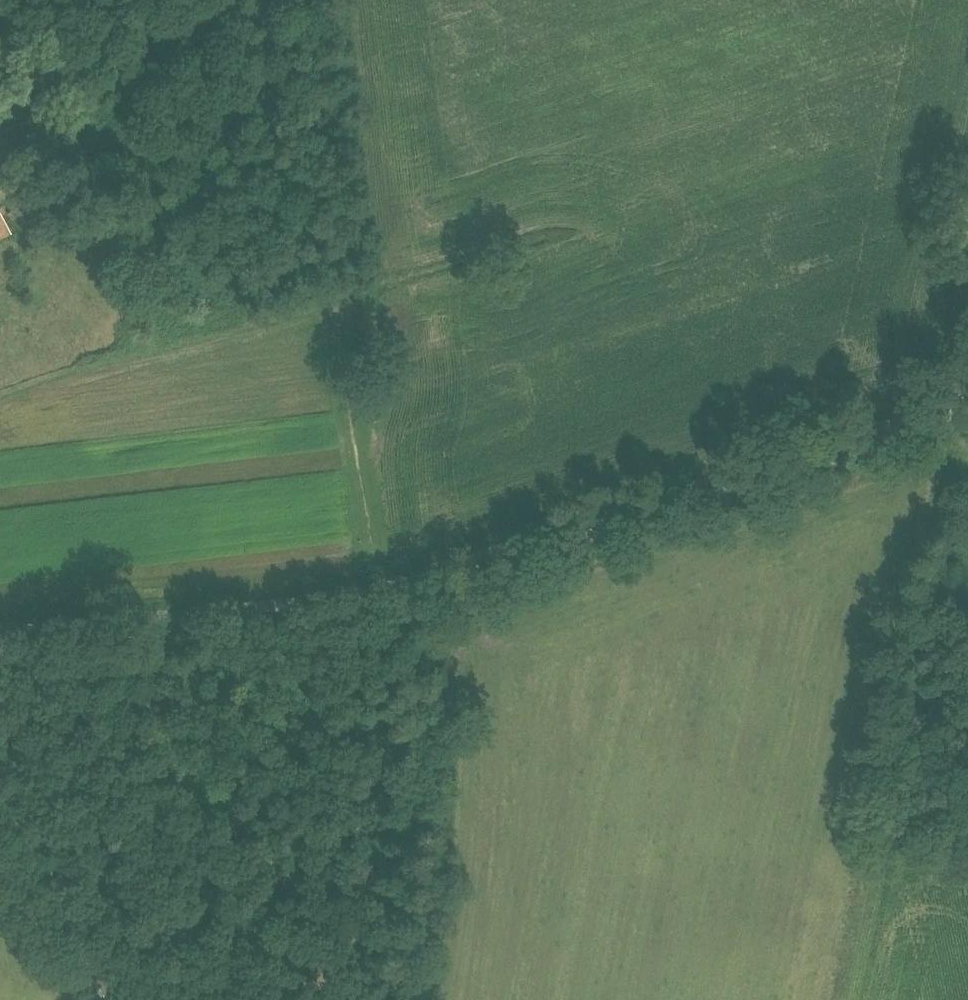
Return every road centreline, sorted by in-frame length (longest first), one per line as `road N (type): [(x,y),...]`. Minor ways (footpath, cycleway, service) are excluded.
road 1 (track): [(443,574),(631,521),(967,408)]
road 2 (unclassified): [(0,634),(369,593),(443,574)]
road 3 (unclassified): [(122,999),(0,800)]

